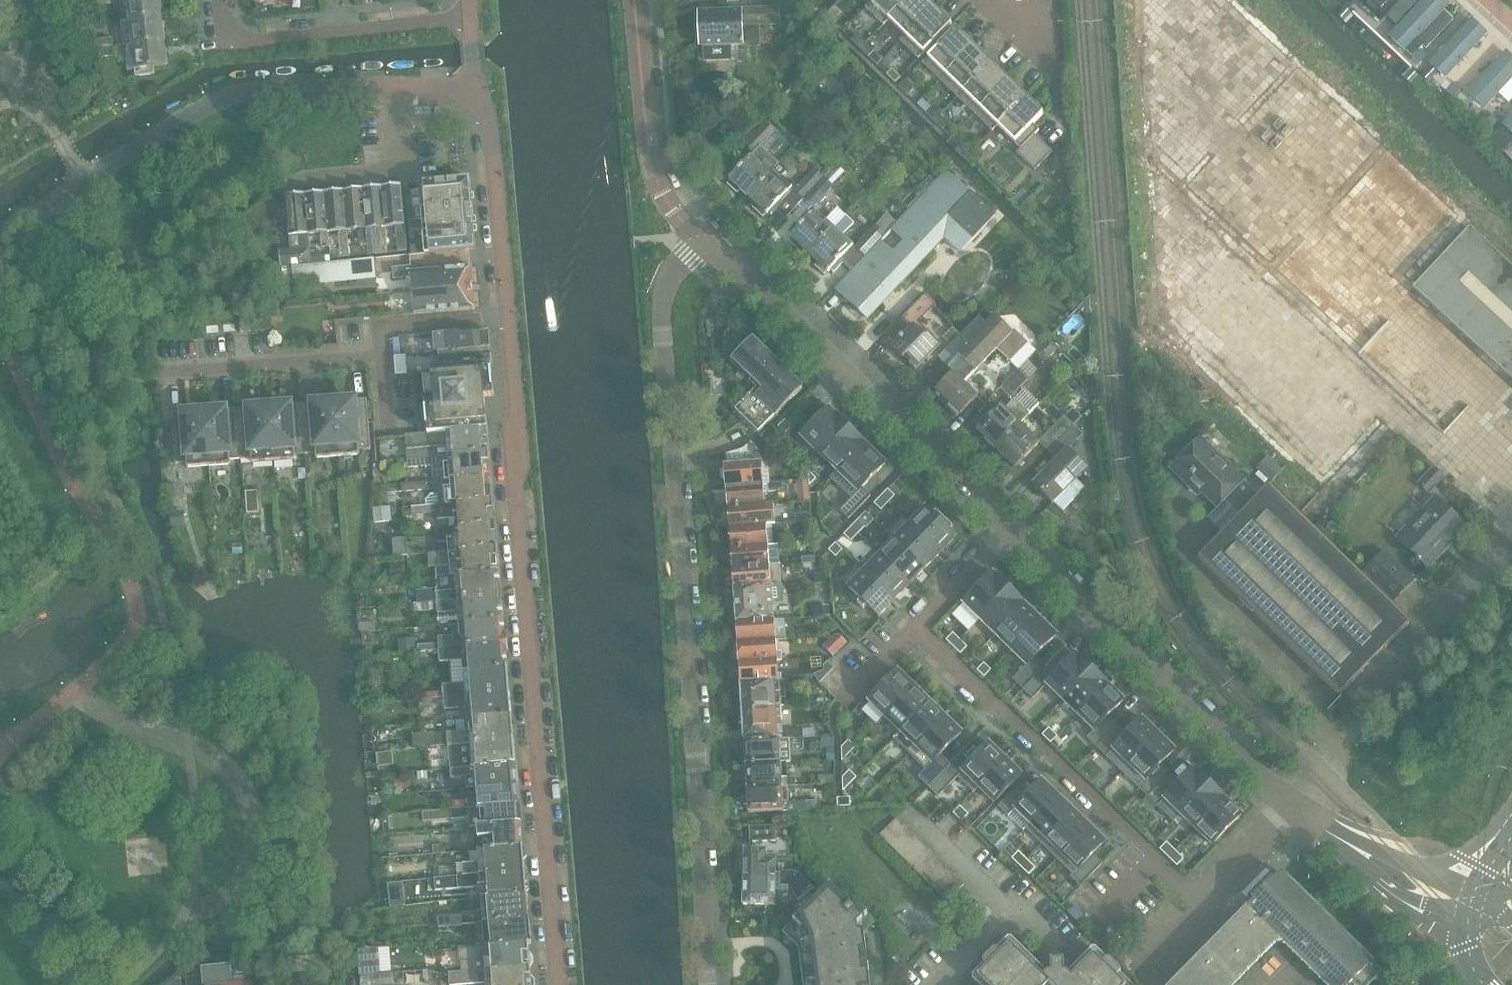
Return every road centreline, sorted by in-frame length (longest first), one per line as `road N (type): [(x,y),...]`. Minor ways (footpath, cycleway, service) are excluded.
road 1 (residential): [(709,984),(664,296),(683,264),(706,247)]
road 2 (residential): [(559,984),(509,320)]
road 3 (residential): [(918,630),(1197,899),(1291,801)]
road 4 (residential): [(475,88),(233,93),(0,232)]
road 5 (residential): [(1011,534),(706,247)]
road 6 (residential): [(1291,801),(1011,534)]
road 7 (residential): [(471,17),(238,42),(220,40),(216,0)]
road 8 (residential): [(706,247),(662,189),(637,0)]
road 9 (residential): [(509,320),(491,129),(475,88)]
road 10 (residential): [(386,357),(170,374)]
road 11 (unclassified): [(1478,895),(1317,820)]
road 12 (unclassified): [(1317,820),(1445,940)]
road 13 (residential): [(386,357),(384,330),(509,320)]
road 14 (residential): [(1007,918),(990,888),(911,813)]
road 15 (residential): [(1011,534),(918,630)]

